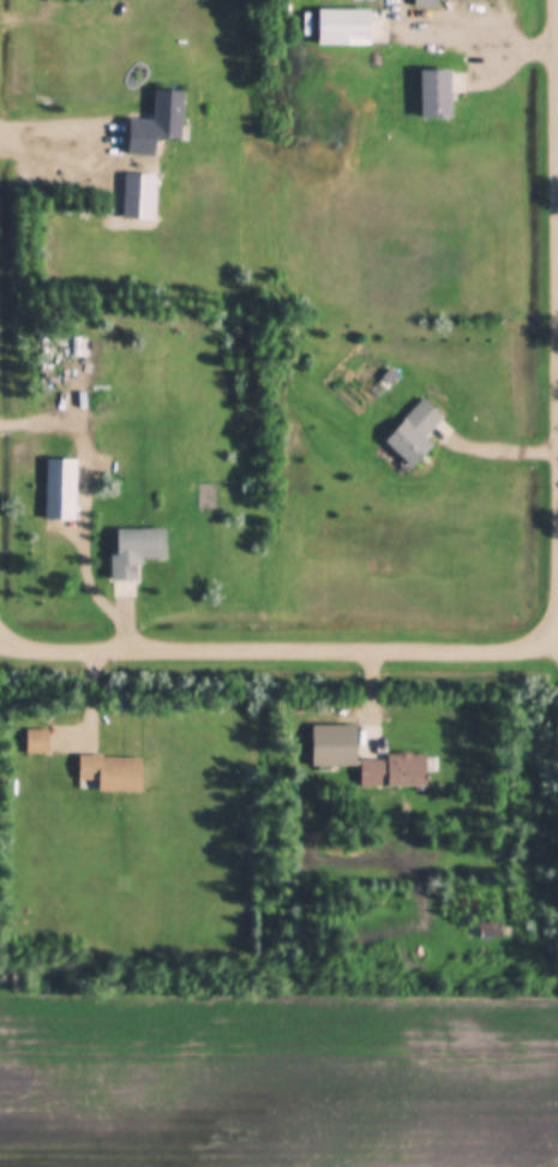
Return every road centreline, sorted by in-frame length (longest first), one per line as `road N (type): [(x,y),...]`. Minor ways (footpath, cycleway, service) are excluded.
road 1 (residential): [(0,621),(20,641),(67,650),(557,642)]

